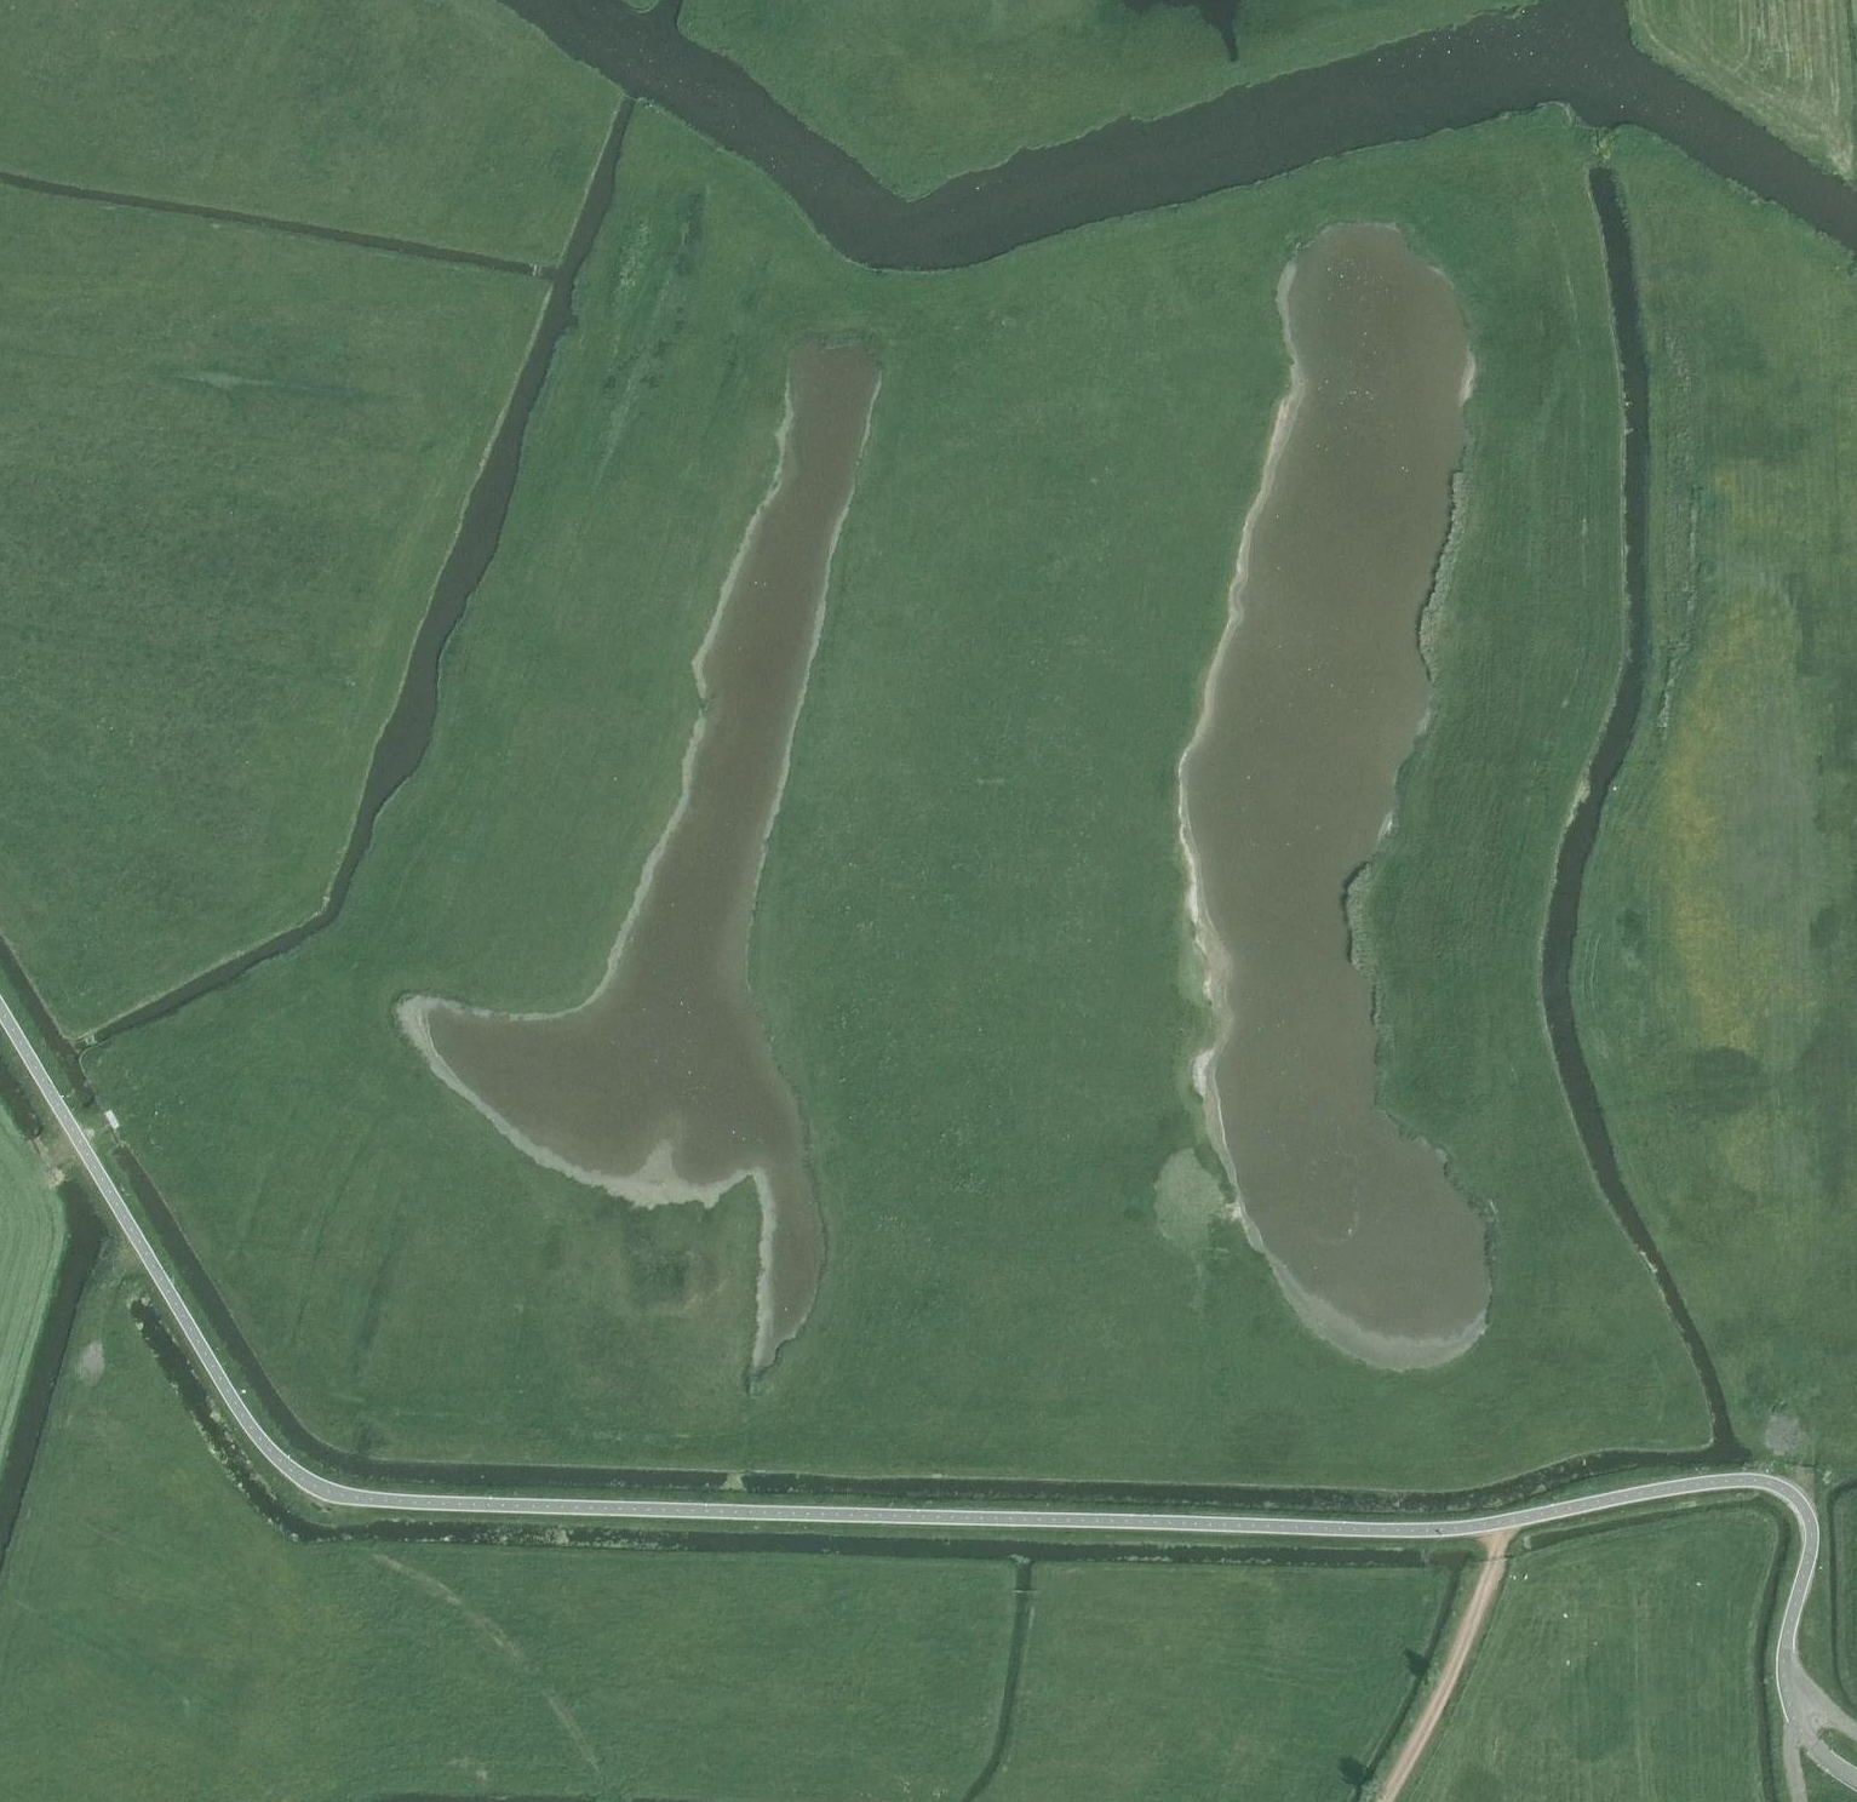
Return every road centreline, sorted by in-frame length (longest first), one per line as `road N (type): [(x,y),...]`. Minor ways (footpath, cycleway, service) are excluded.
road 1 (unclassified): [(1787,1676),(1787,1635),(1814,1533),(1798,1496),(1753,1479),(1630,1493),(1498,1523),(1404,1528),(343,1495),(264,1446),(0,1009)]
road 2 (track): [(1385,1801),(1496,1570),(1498,1523)]
road 3 (track): [(1,1186),(103,1124),(160,1101)]

